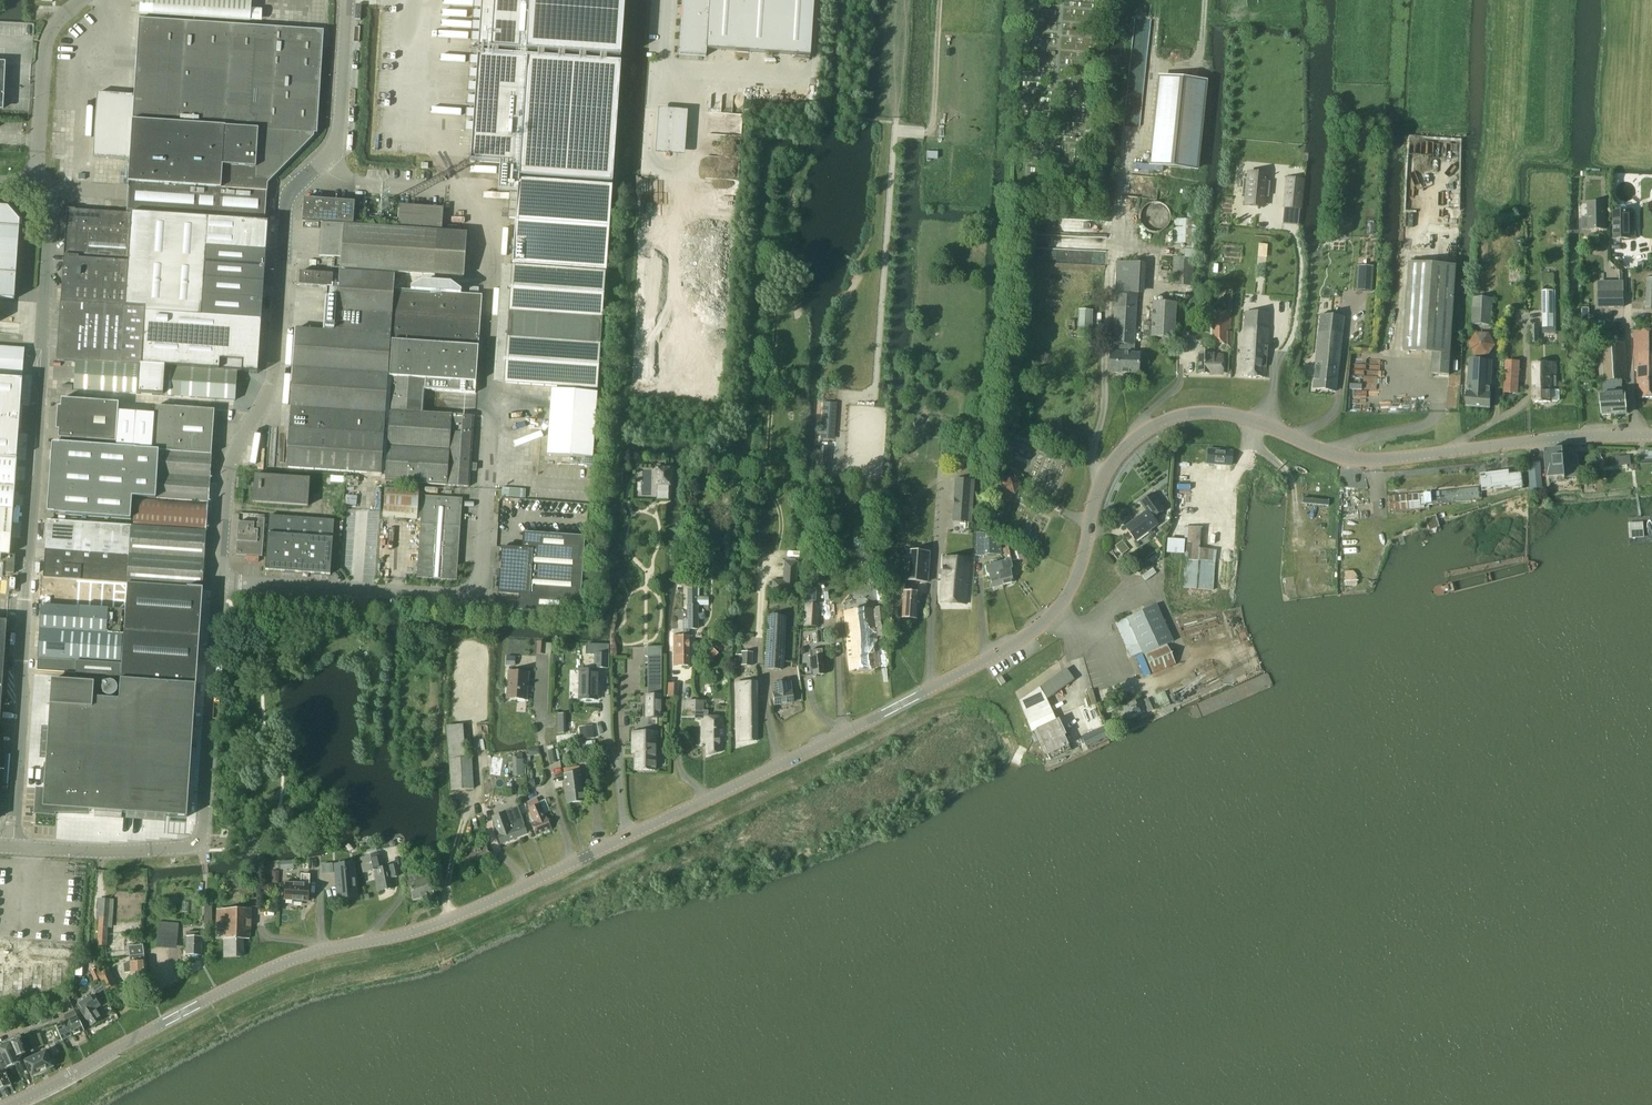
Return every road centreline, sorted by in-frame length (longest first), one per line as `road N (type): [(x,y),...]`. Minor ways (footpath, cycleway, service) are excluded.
road 1 (tertiary): [(10,1104),(288,963),(459,916),(995,656),(1057,610),(1077,571),(1098,483),(1133,435),(1170,418),(1231,415),(1353,461),(1651,436)]
road 2 (unclassified): [(13,847),(52,234),(54,195),(44,182)]
road 3 (tertiary): [(220,578),(202,823),(191,840),(106,852),(13,847)]
road 4 (tertiary): [(320,163),(286,197),(273,374),(230,460),(220,578)]
road 5 (residential): [(220,578),(464,593),(482,573),(487,490)]
road 6 (unclassified): [(44,182),(39,158),(47,40),(82,0)]
road 7 (tertiary): [(320,163),(337,144),(347,0)]
road 8 (residential): [(443,190),(356,185),(320,163)]
road 9 (track): [(1203,0),(1200,58),(1191,71),(1143,67)]

